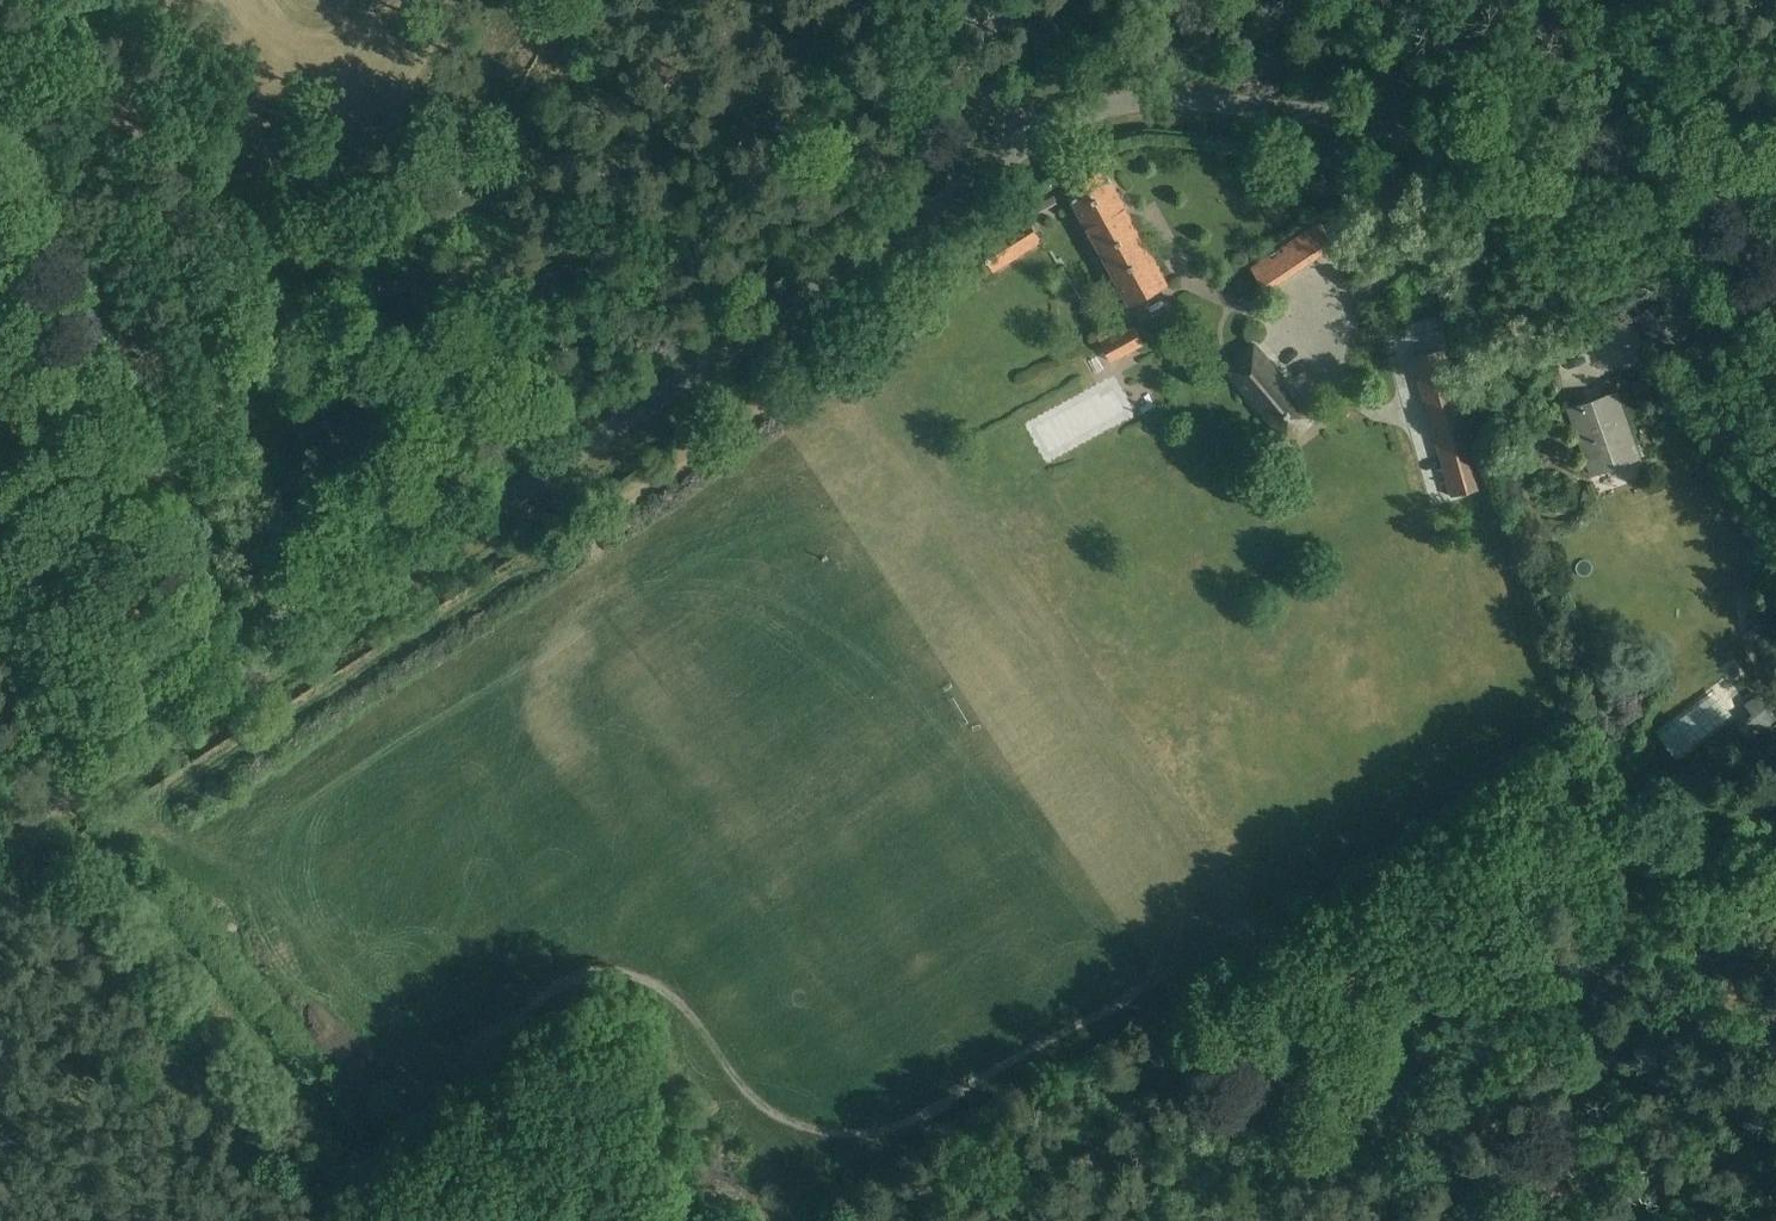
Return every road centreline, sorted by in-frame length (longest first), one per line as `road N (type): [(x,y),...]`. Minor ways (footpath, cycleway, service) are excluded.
road 1 (unclassified): [(1775,175),(1168,100),(1107,105),(1046,132),(0,855)]

